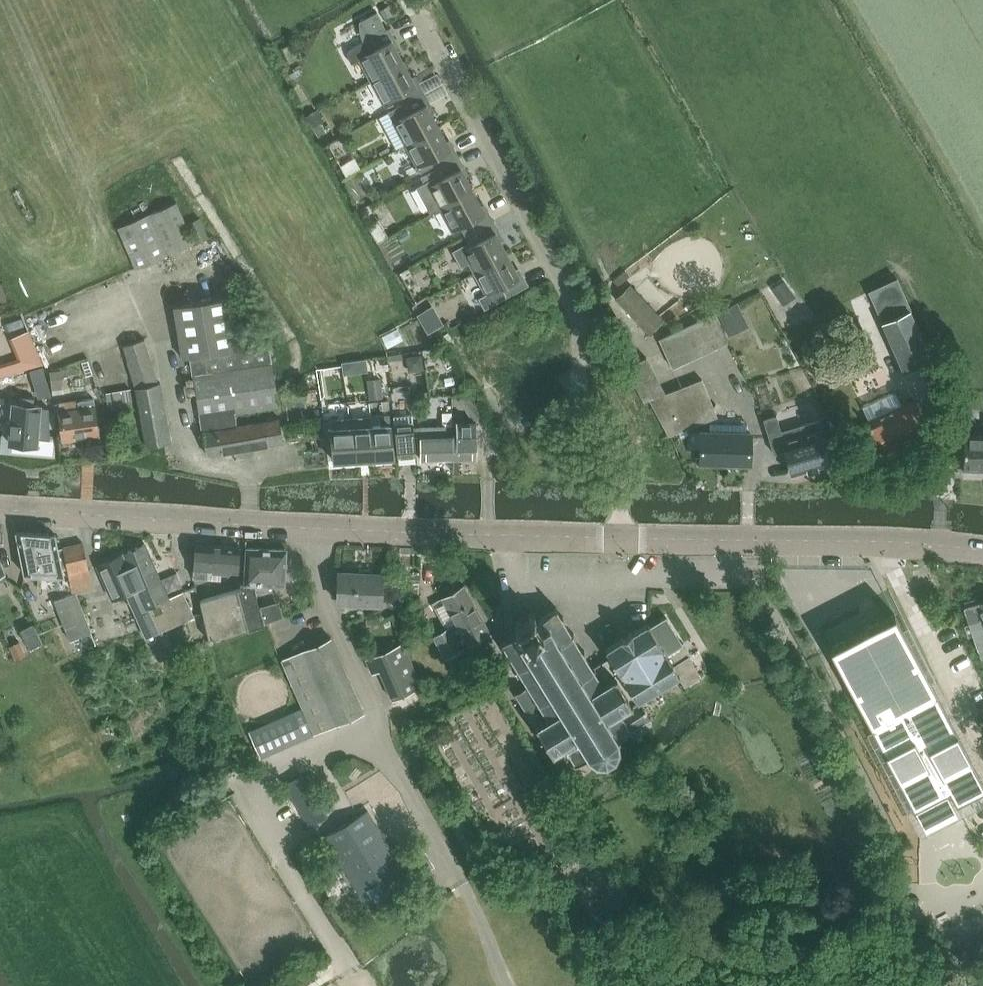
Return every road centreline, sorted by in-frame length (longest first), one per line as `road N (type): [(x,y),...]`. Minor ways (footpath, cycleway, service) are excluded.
road 1 (residential): [(619,538),(0,508)]
road 2 (residential): [(619,538),(615,454),(576,383),(584,344),(579,313),(420,19)]
road 3 (residential): [(982,550),(619,538)]

